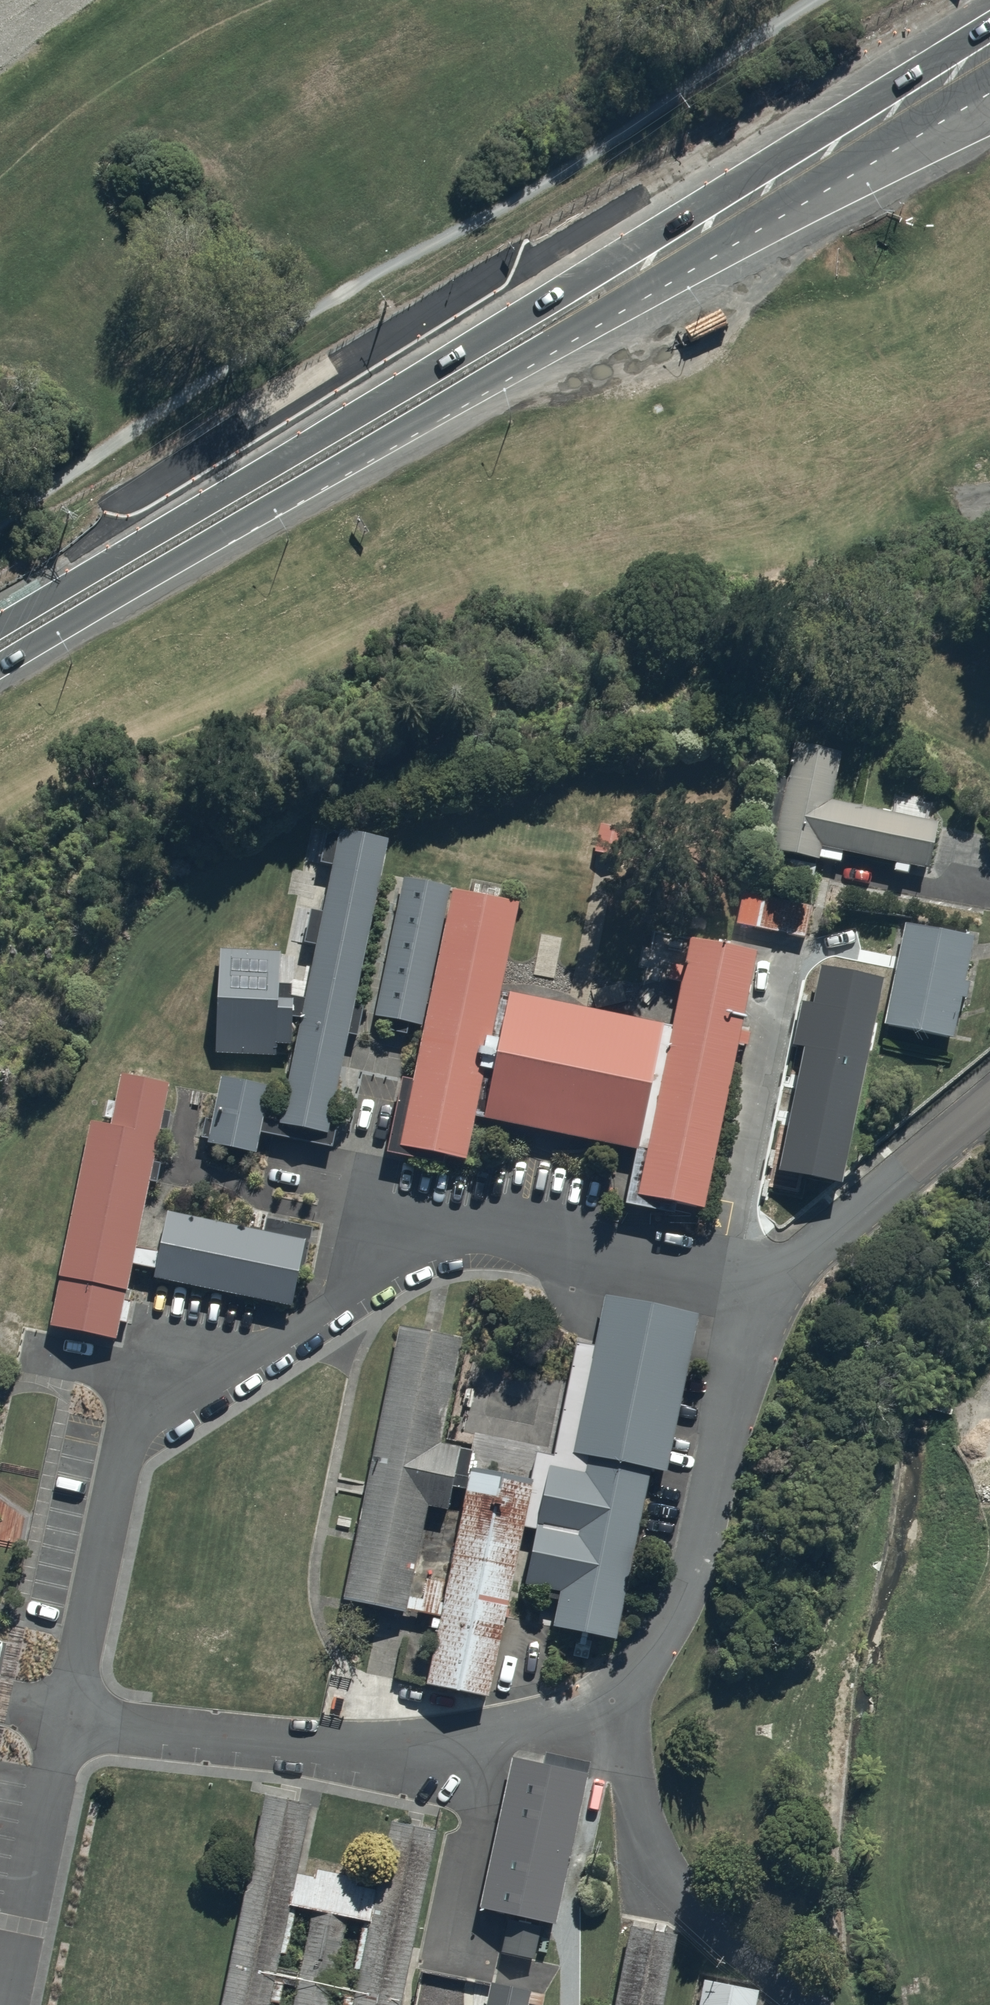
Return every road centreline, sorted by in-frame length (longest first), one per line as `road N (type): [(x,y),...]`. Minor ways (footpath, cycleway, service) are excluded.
road 1 (secondary): [(0,625),(989,22)]
road 2 (secondary): [(749,234),(0,665)]
road 3 (secondary): [(989,81),(749,234)]
road 4 (secondary): [(989,113),(749,234)]

